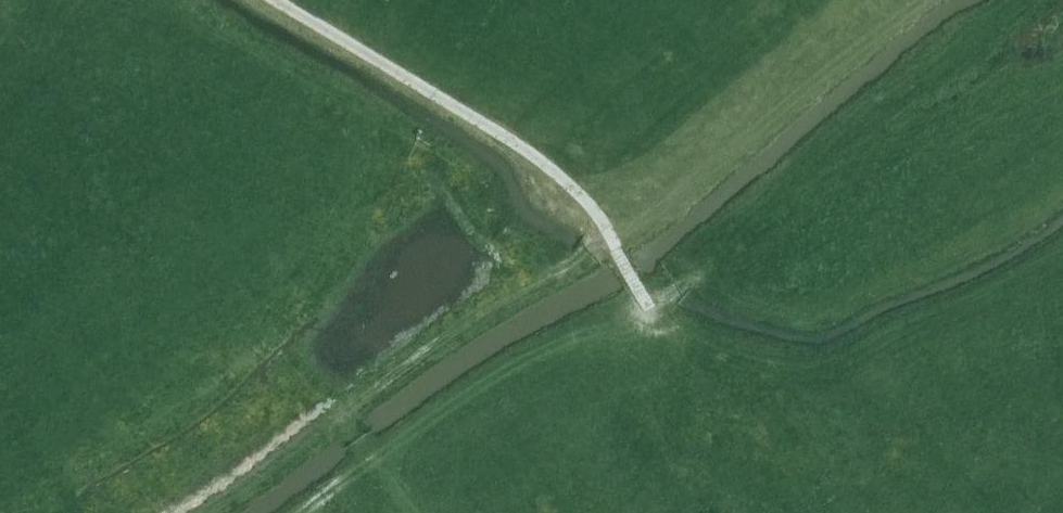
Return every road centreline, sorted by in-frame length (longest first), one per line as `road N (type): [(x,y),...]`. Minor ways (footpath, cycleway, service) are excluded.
road 1 (track): [(277,0),(558,174),(602,220),(647,305)]

